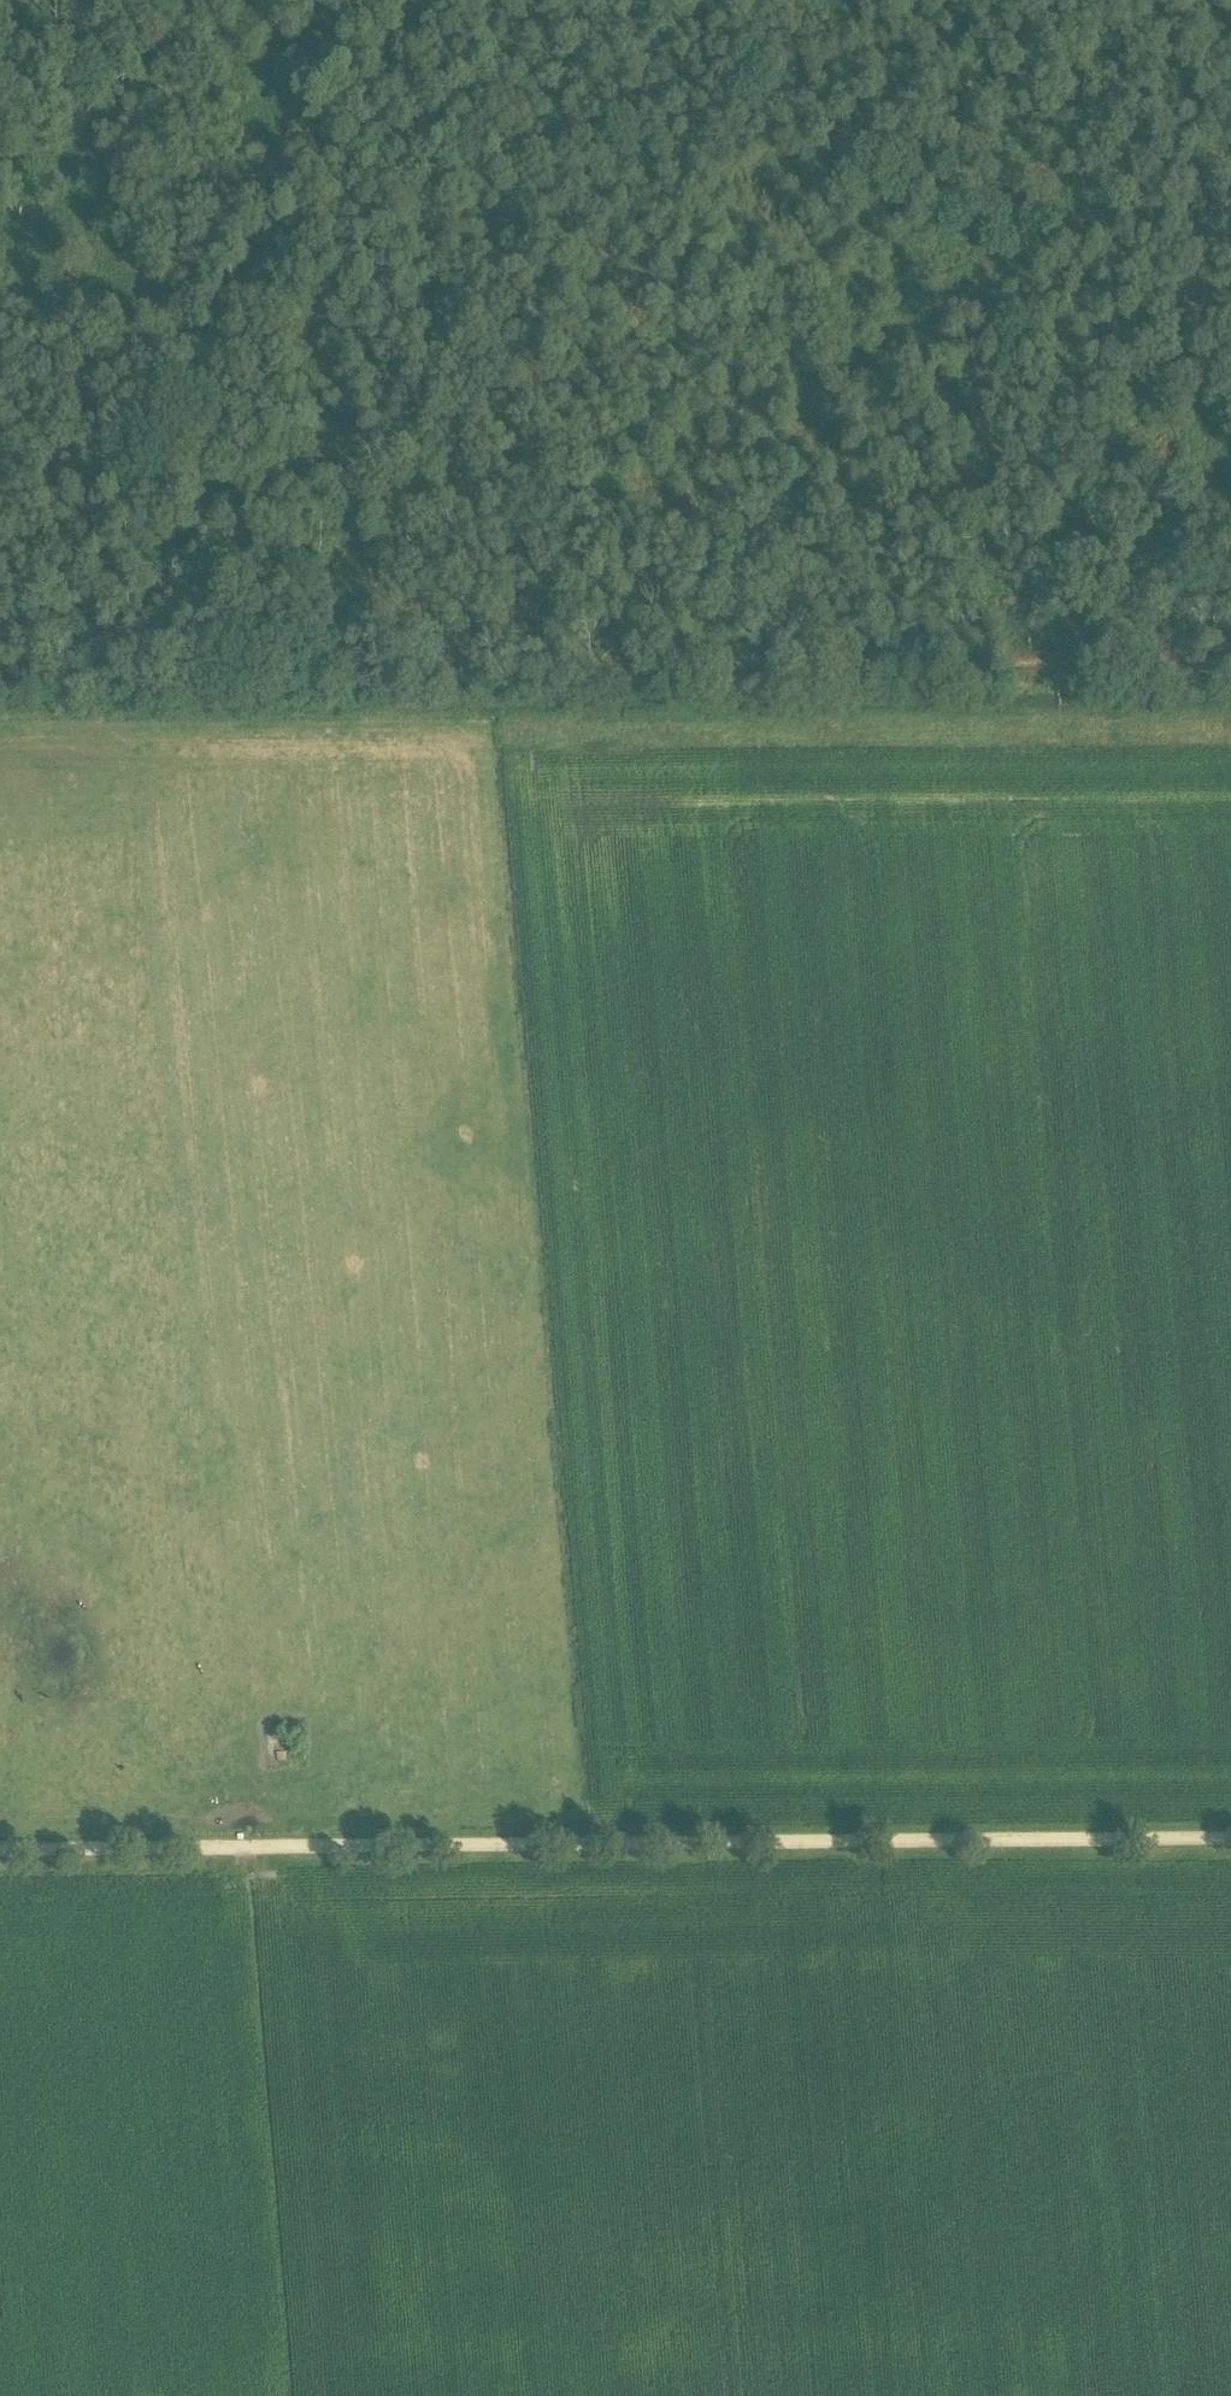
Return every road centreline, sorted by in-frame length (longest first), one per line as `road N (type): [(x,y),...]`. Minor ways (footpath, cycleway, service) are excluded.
road 1 (track): [(1230,1847),(0,1863)]

